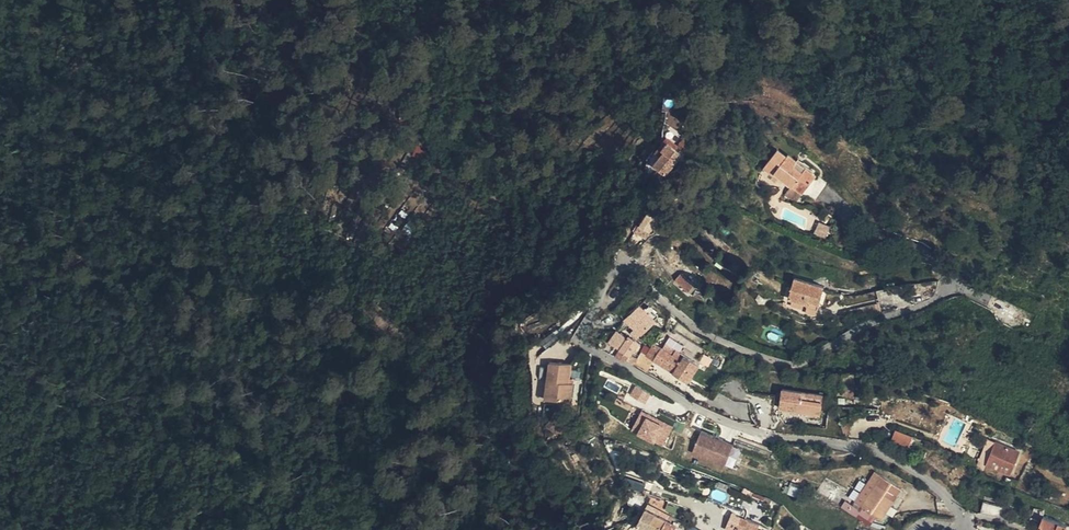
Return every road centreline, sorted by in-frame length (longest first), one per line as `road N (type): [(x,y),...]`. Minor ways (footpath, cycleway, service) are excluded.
road 1 (residential): [(916,529),(958,529),(960,510),(890,458),(740,430),(580,335),(605,281),(627,262),(699,331),(798,364),(957,284)]

